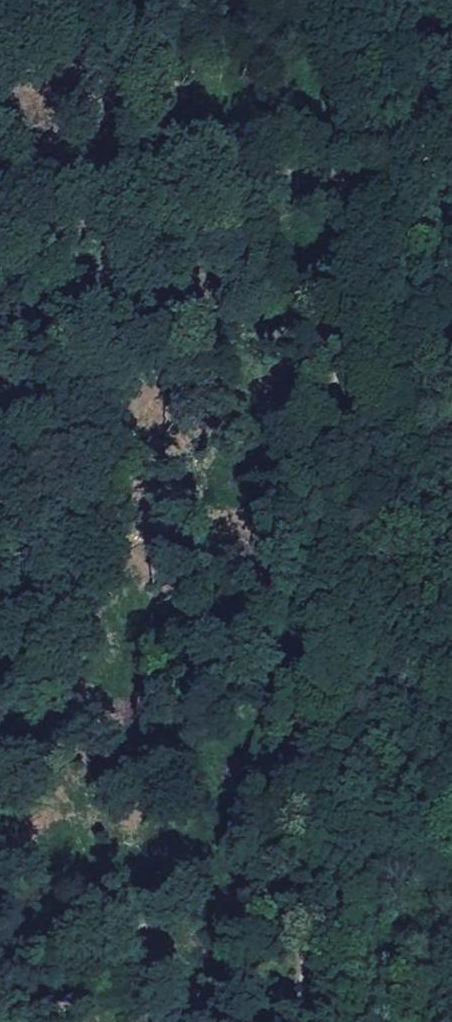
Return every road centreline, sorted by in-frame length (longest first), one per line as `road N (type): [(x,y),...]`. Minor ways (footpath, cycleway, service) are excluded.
road 1 (track): [(451,354),(401,0)]

